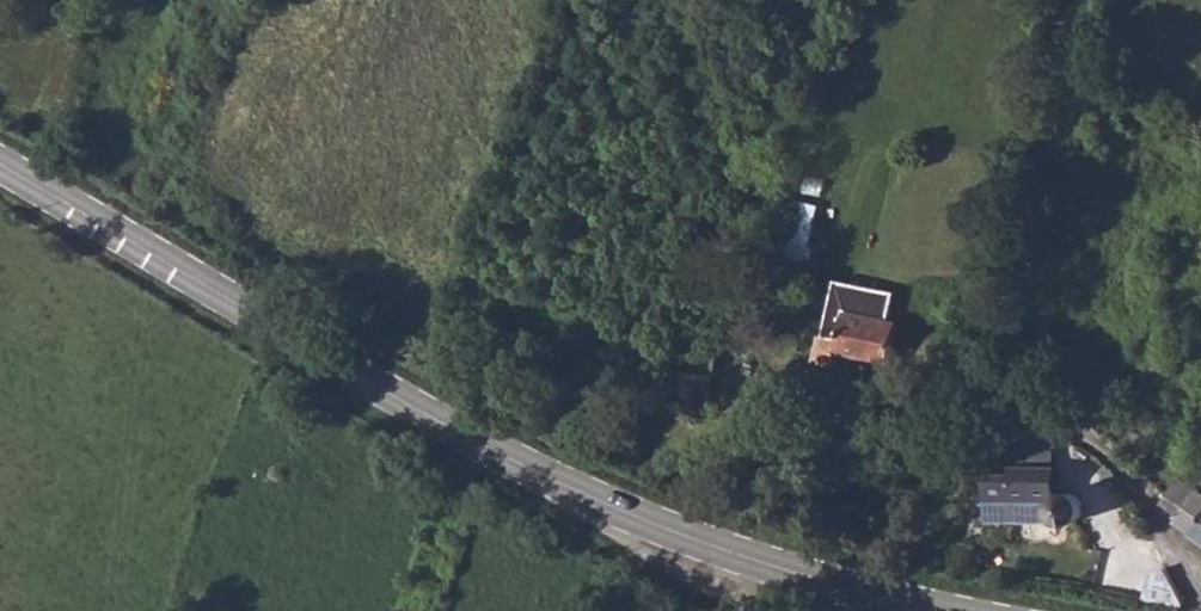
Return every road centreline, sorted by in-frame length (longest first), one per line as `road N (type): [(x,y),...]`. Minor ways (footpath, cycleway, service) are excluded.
road 1 (secondary): [(939,610),(770,566),(588,496),(398,400),(0,165)]
road 2 (unclassified): [(1052,0),(1008,365),(1040,418),(1103,446),(1200,592)]

